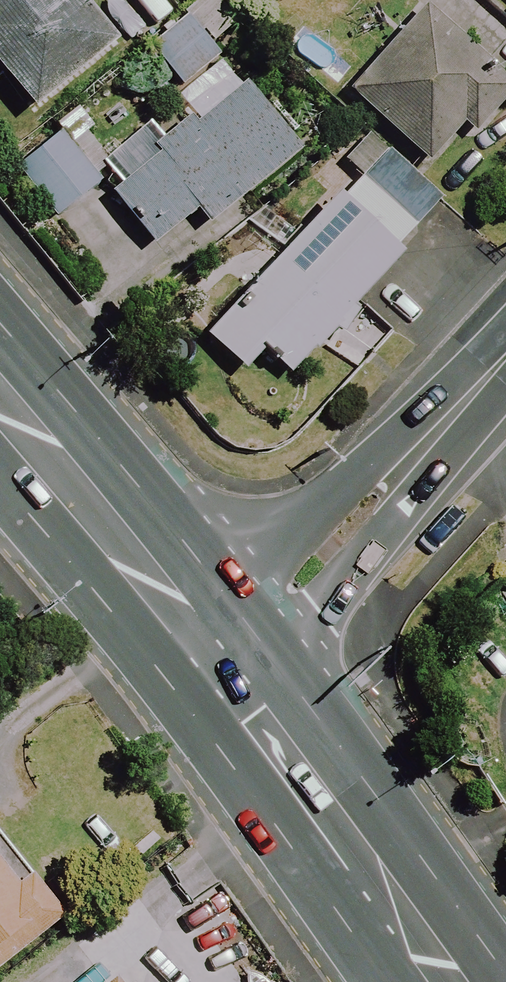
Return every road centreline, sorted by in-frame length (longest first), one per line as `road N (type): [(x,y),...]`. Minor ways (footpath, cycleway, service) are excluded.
road 1 (secondary): [(217,633),(380,851),(450,981)]
road 2 (tertiary): [(217,633),(296,579),(505,353)]
road 3 (secondary): [(0,395),(167,591),(217,633)]

